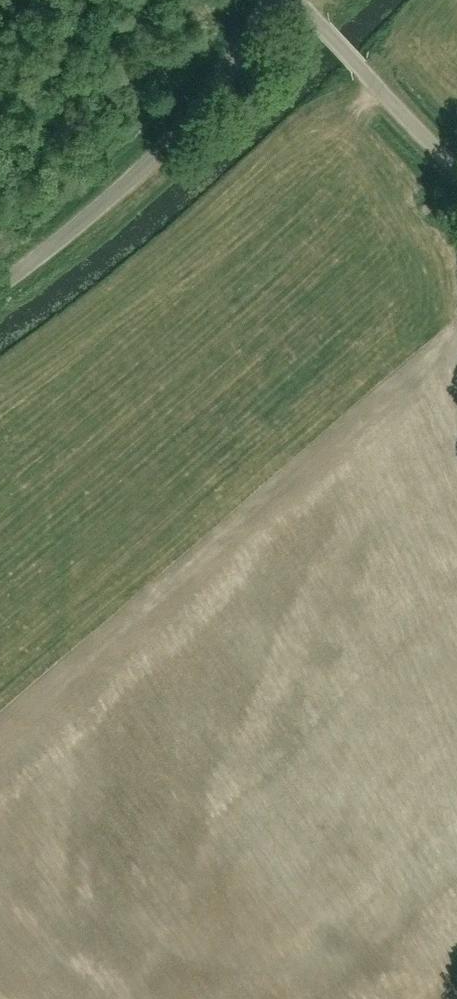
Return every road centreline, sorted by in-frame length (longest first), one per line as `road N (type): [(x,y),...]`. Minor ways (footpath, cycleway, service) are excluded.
road 1 (unclassified): [(0,285),(155,158),(279,0)]
road 2 (unclassified): [(456,170),(300,0)]

